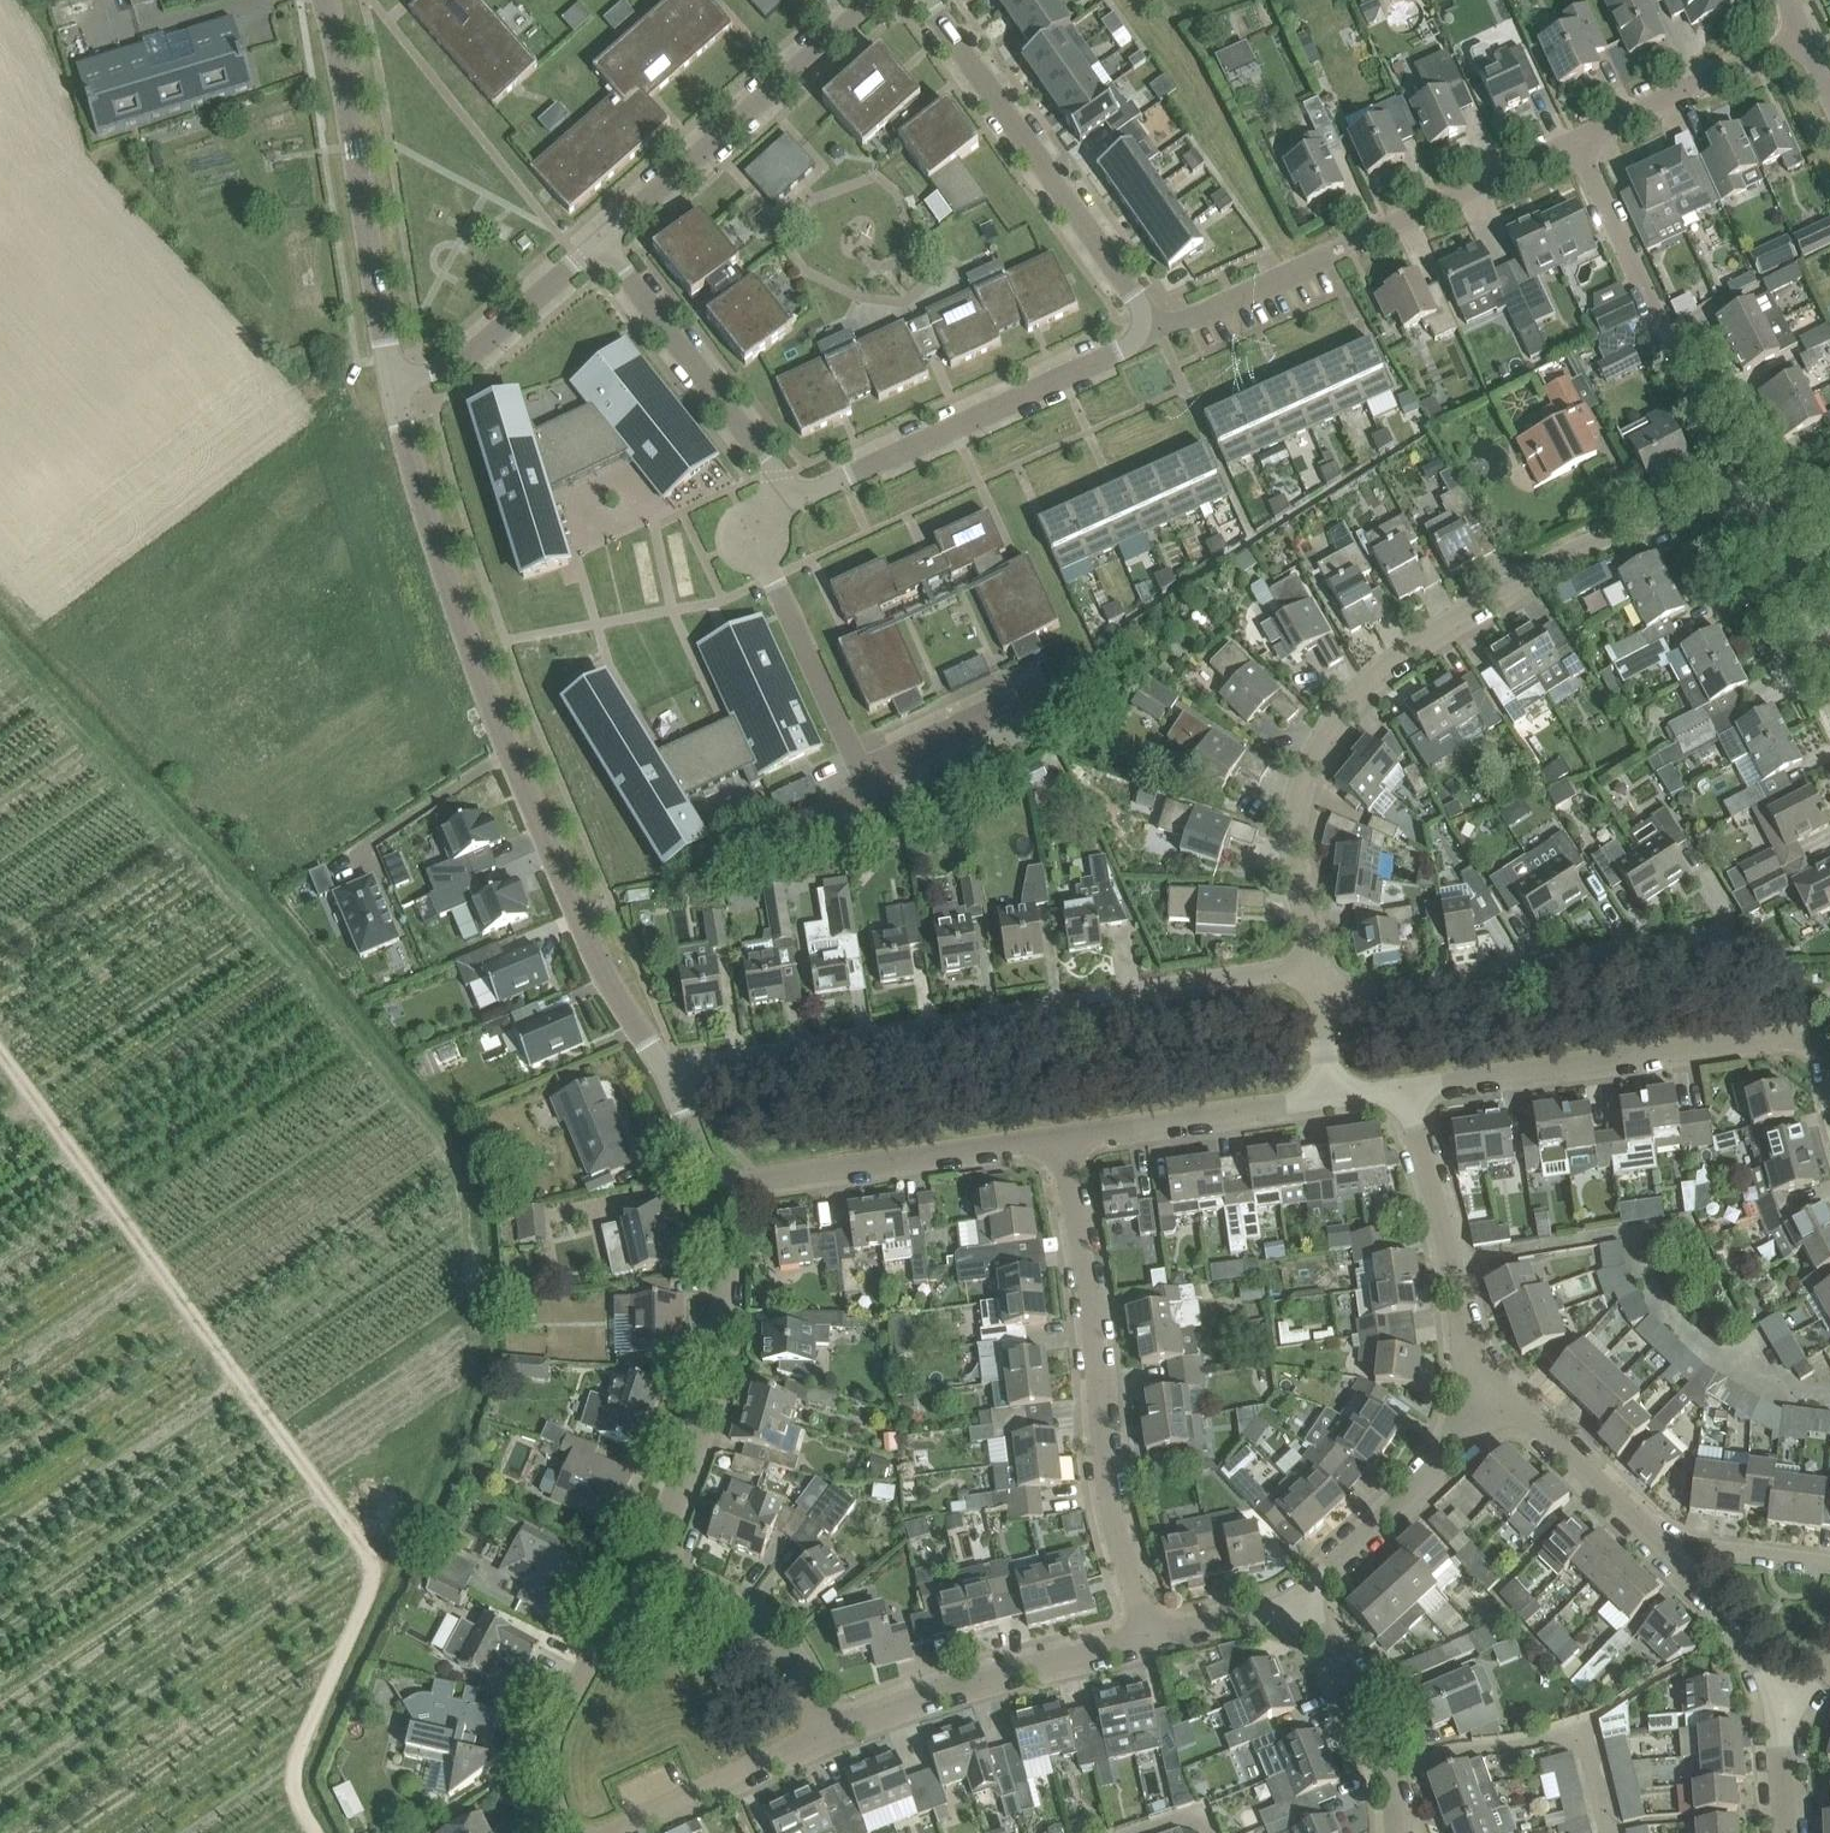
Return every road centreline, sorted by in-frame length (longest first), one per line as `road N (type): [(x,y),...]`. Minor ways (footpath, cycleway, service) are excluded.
road 1 (track): [(0,1051),(373,1560),(374,1581),(296,1771),(297,1798),(317,1832)]
road 2 (residential): [(669,1077),(594,956),(485,694),(392,381)]
road 3 (residential): [(1316,965),(1292,858),(1292,807),(1317,743),(1349,699),(1423,637),(1569,552),(1711,504),(1746,501)]
road 4 (residential): [(600,240),(789,490),(817,491),(1114,353),(1142,325)]
road 5 (residential): [(669,1077),(1316,965)]
road 6 (residential): [(1148,1638),(1109,1508),(1094,1343),(1061,1136)]
road 7 (residential): [(1142,325),(1183,320),(1575,142)]
road 8 (residential): [(1779,1712),(1746,1638),(1719,1601),(1538,1424),(1493,1392)]
road 9 (residential): [(1325,998),(1700,937),(1726,941)]
road 10 (residential): [(1798,1034),(1403,1087)]
road 11 (residential): [(641,1568),(713,1384),(724,1272),(713,1185)]
road 12 (residential): [(1746,501),(1575,142)]
road 13 (residential): [(925,0),(1130,291),(1142,325)]
road 14 (residential): [(392,381),(324,0)]
road 15 (residential): [(600,240),(874,0)]
road 16 (residential): [(1061,1136),(713,1185)]
road 17 (residential): [(825,1731),(975,1679),(1148,1638)]
road 18 (residential): [(1493,1392),(1466,1344),(1403,1087)]
road 19 (residential): [(566,1832),(550,1781),(550,1743),(641,1568)]
road 20 (residential): [(1298,1603),(1434,1467),(1493,1392)]
road 21 (residential): [(1332,1097),(1061,1136)]
road 22 (unclassified): [(825,1731),(773,1636),(741,1612),(641,1568)]
road 23 (residential): [(392,381),(465,358),(600,240)]
road 24 (residential): [(1575,142),(1802,35)]
road 25 (residential): [(1394,1832),(1377,1748),(1298,1603)]
road 26 (residential): [(603,1832),(825,1731)]
road 27 (residential): [(1829,686),(1746,501)]
road 28 (residential): [(1148,1638),(1298,1603)]
road 29 (residential): [(1786,1832),(1779,1712)]

